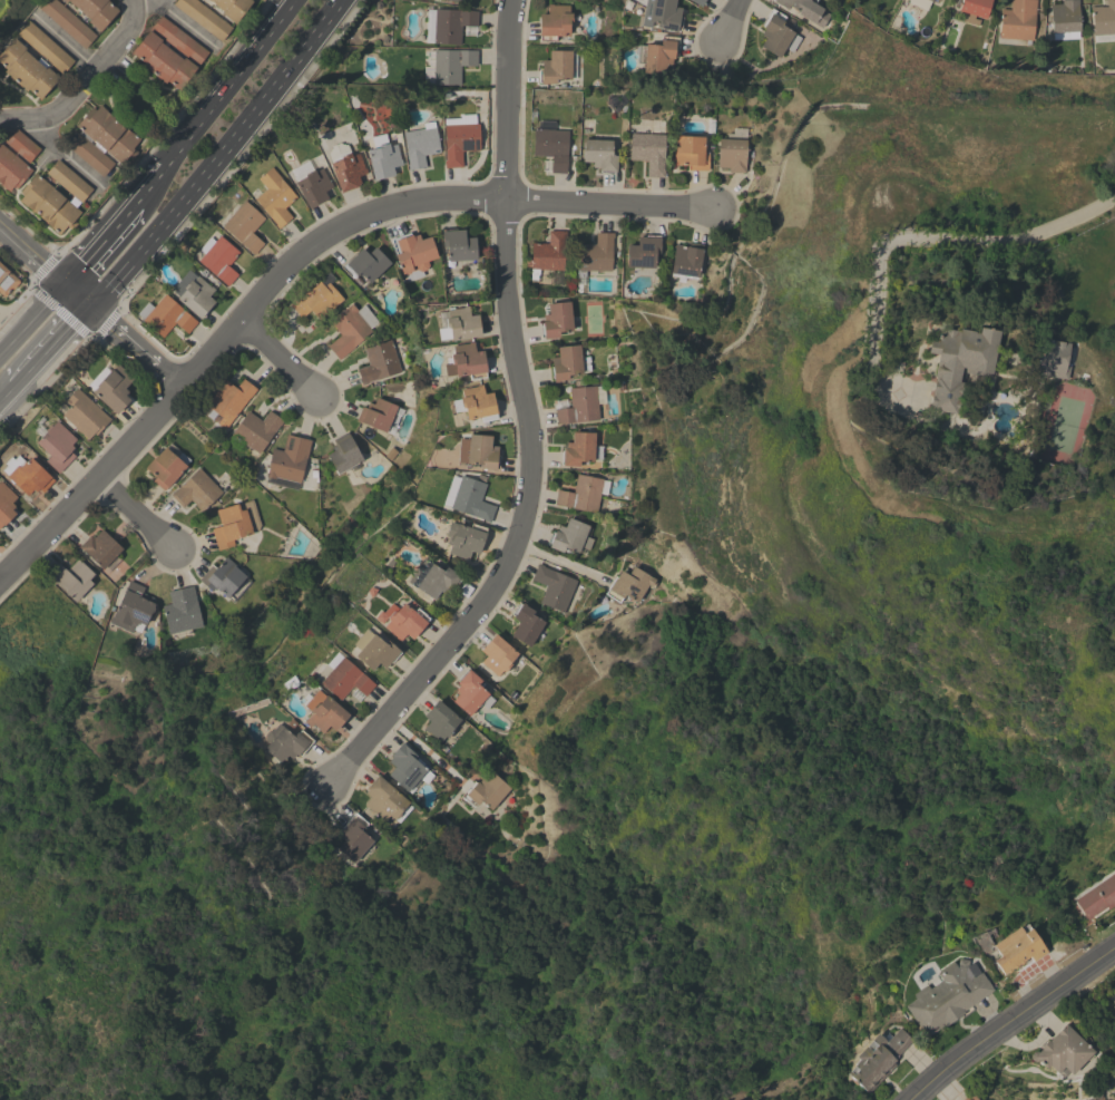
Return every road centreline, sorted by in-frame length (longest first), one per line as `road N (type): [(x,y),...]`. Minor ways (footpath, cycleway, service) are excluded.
road 1 (residential): [(712,212),(438,201),(342,226),(292,263),(0,580)]
road 2 (residential): [(511,0),(509,323),(532,468),(519,530),(487,600),(325,788)]
road 3 (secondary): [(131,259),(338,0)]
road 4 (residential): [(912,1099),(1114,950)]
road 5 (residential): [(179,388),(0,225)]
road 6 (secondary): [(296,0),(163,169)]
road 7 (residential): [(0,123),(50,118),(89,85),(128,35),(133,0)]

